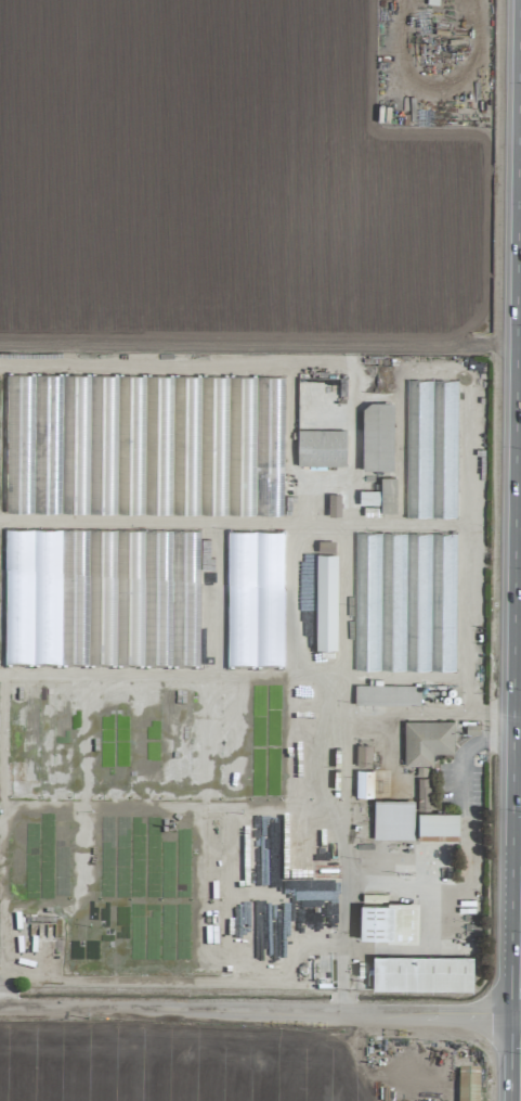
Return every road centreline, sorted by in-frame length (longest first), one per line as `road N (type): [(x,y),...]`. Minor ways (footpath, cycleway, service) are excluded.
road 1 (residential): [(509,1015),(0,1009)]
road 2 (secondary): [(519,0),(517,243)]
road 3 (secondary): [(516,341),(513,576)]
road 4 (secondary): [(511,868),(509,1015)]
road 5 (secondary): [(513,576),(512,709)]
road 6 (secondary): [(513,738),(511,868)]

